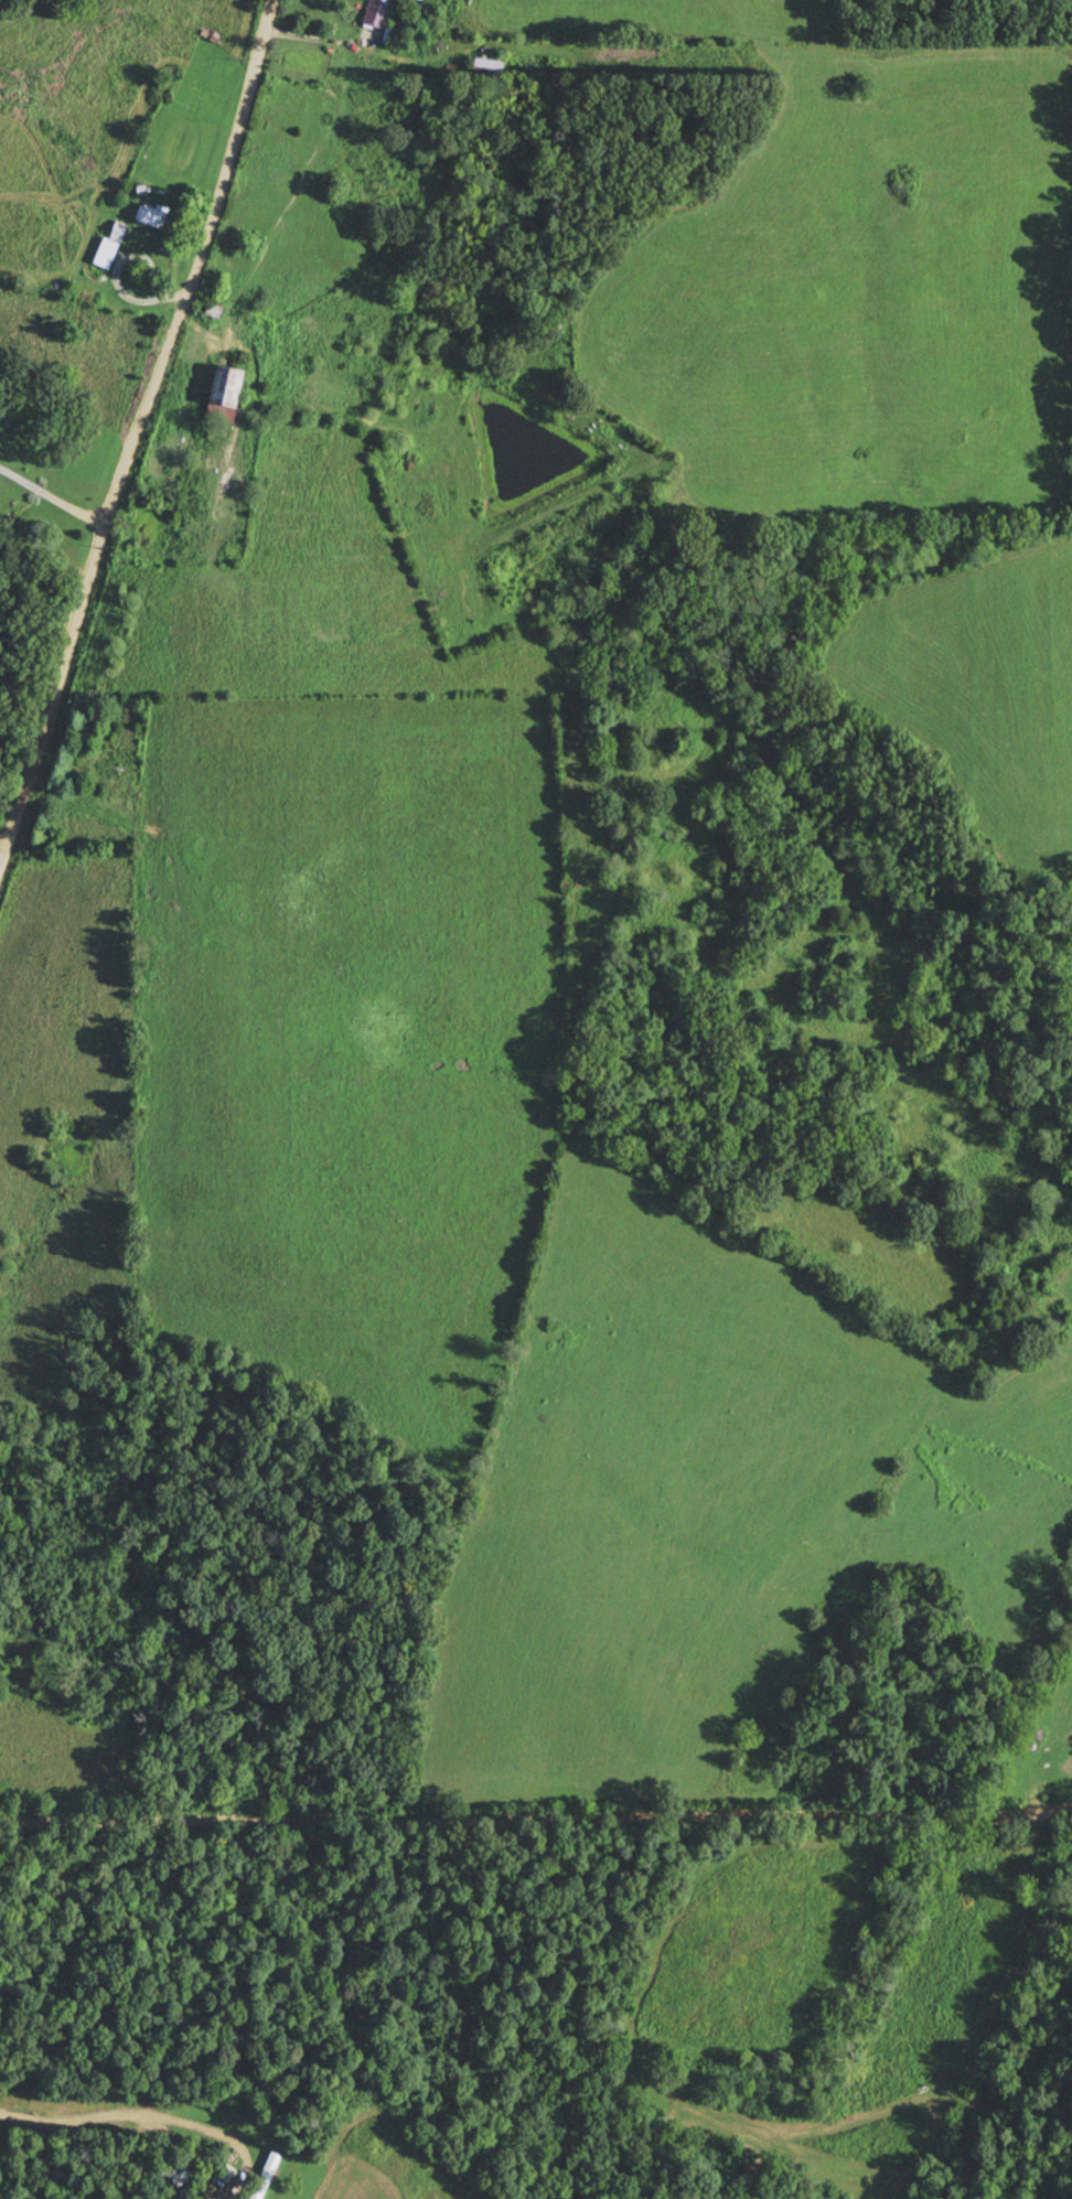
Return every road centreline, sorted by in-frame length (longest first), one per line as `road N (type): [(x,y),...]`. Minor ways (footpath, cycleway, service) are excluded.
road 1 (residential): [(0,1825),(340,1811),(533,1820),(1011,1812),(1071,1800)]
road 2 (residential): [(0,861),(223,187),(275,0)]

